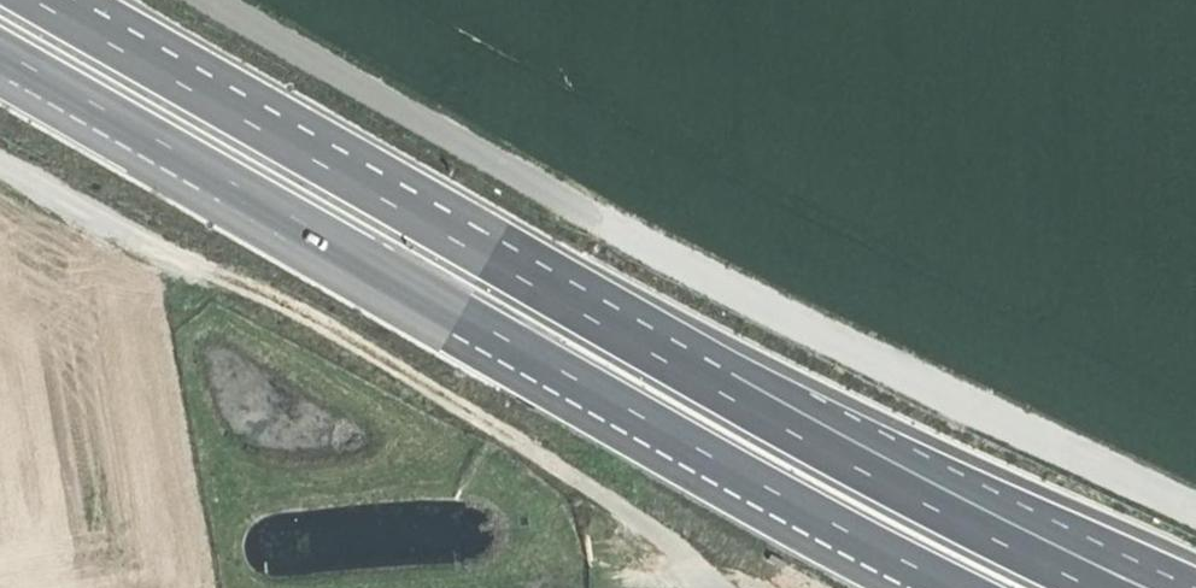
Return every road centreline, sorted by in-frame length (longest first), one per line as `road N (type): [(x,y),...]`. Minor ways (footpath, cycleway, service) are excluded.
road 1 (trunk): [(0,50),(704,454),(957,587)]
road 2 (track): [(186,0),(800,337),(923,385)]
road 3 (trunk): [(1192,587),(1090,548),(739,366),(462,245)]
road 4 (trunk): [(1093,587),(796,435),(462,245)]
road 5 (track): [(715,587),(645,520),(377,356),(264,295),(166,256)]
road 6 (trunk): [(462,245),(32,0)]
road 7 (track): [(1195,511),(923,385)]
road 8 (track): [(0,162),(166,256)]

